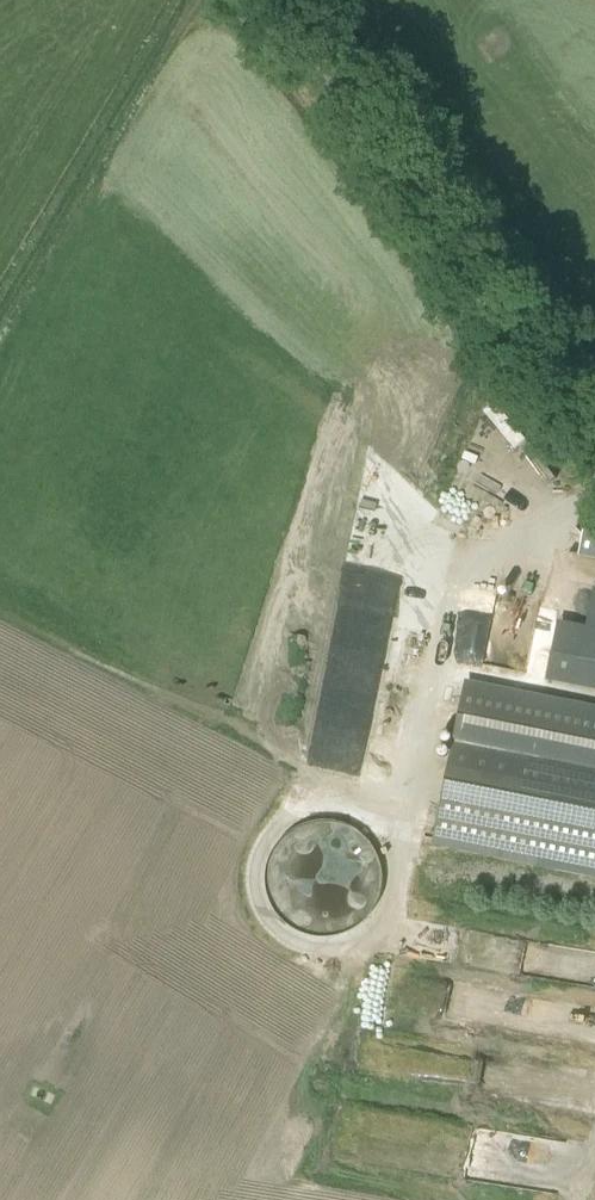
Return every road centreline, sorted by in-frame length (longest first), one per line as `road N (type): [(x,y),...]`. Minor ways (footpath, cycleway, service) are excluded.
road 1 (unclassified): [(594,424),(541,369),(253,0)]

